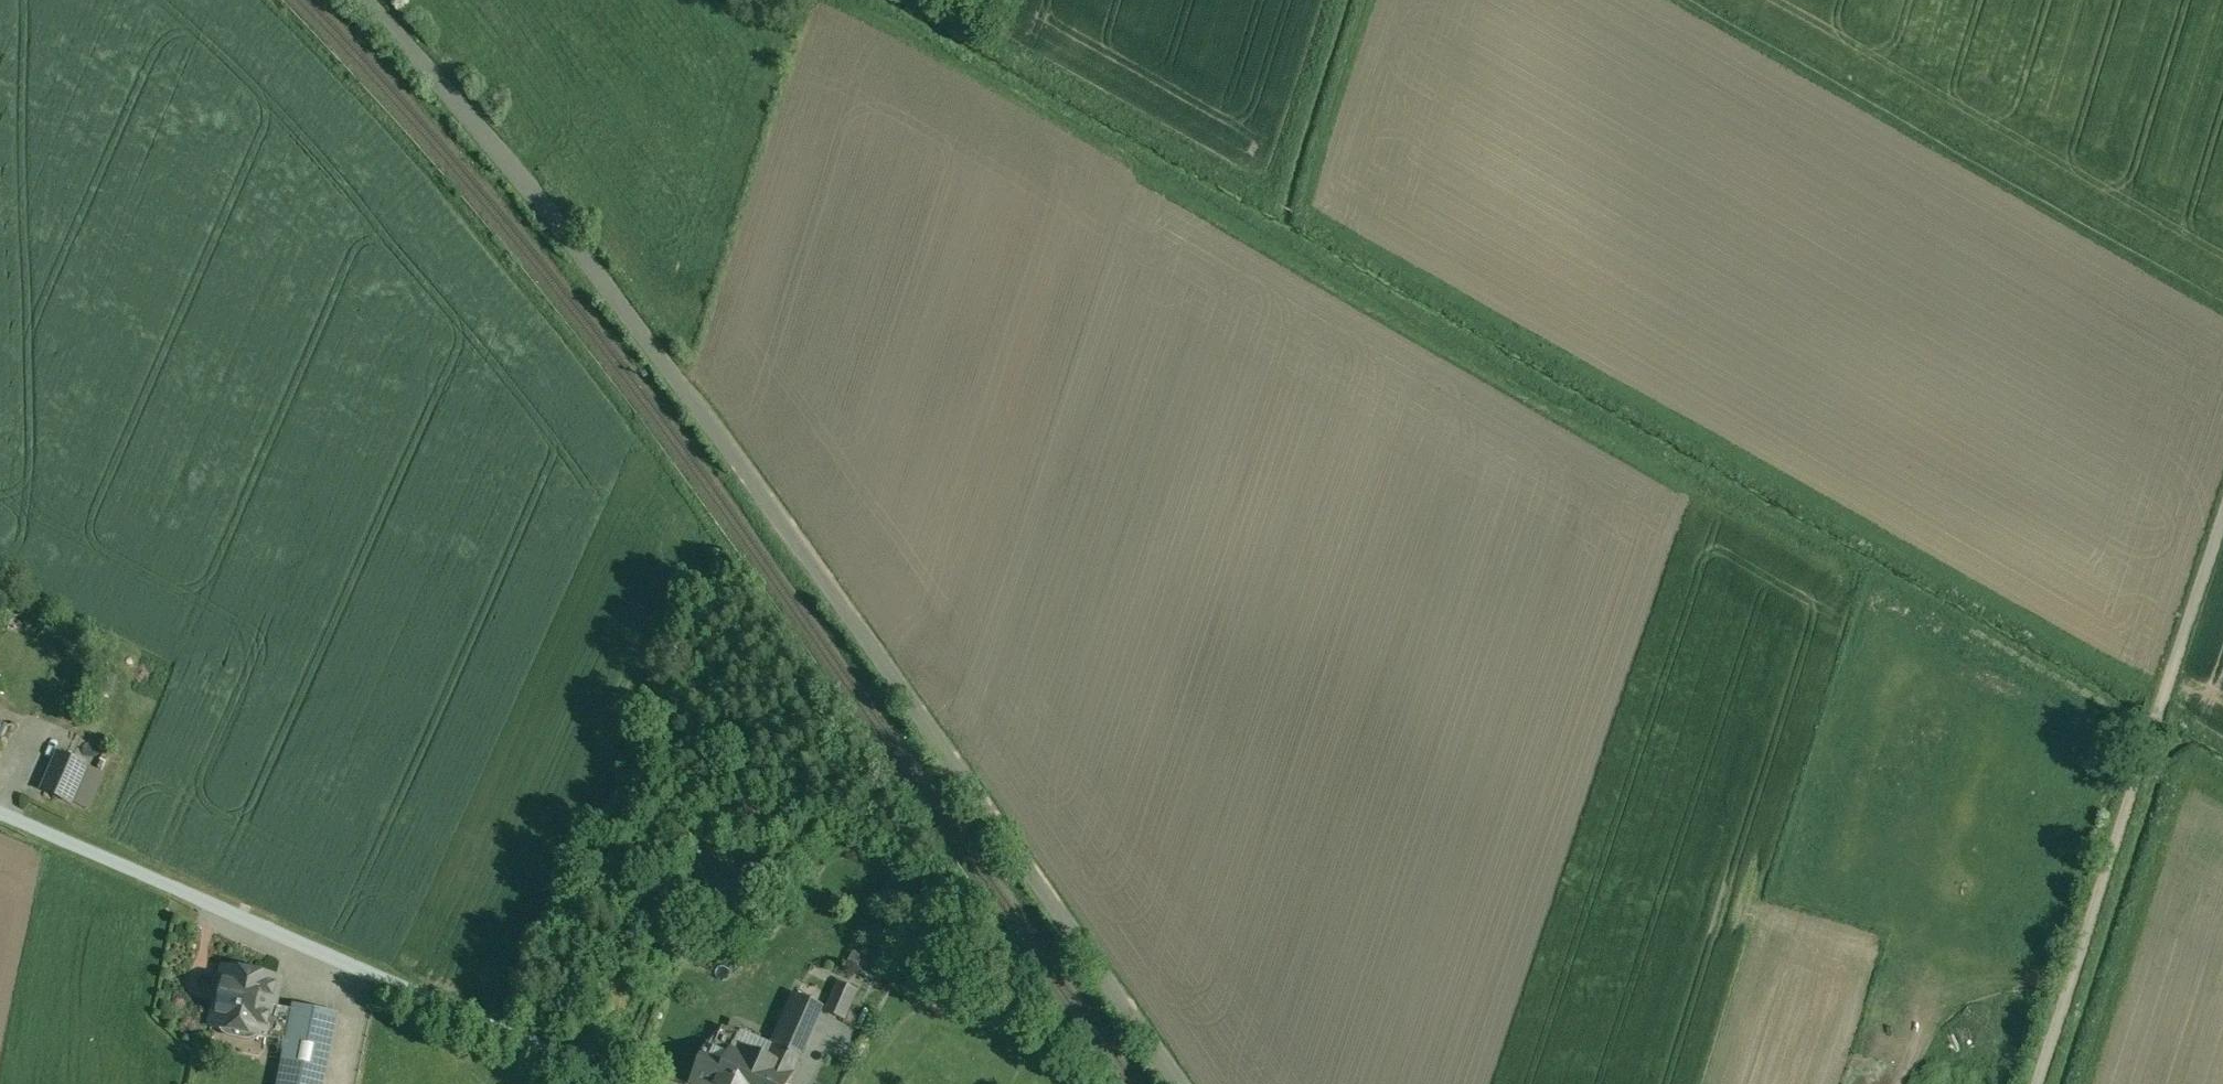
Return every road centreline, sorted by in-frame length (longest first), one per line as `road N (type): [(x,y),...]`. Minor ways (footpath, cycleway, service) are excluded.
road 1 (unclassified): [(366,0),(750,466),(1184,1083)]
road 2 (unclassified): [(2222,507),(2033,1083)]
road 3 (track): [(1702,0),(2222,306)]

